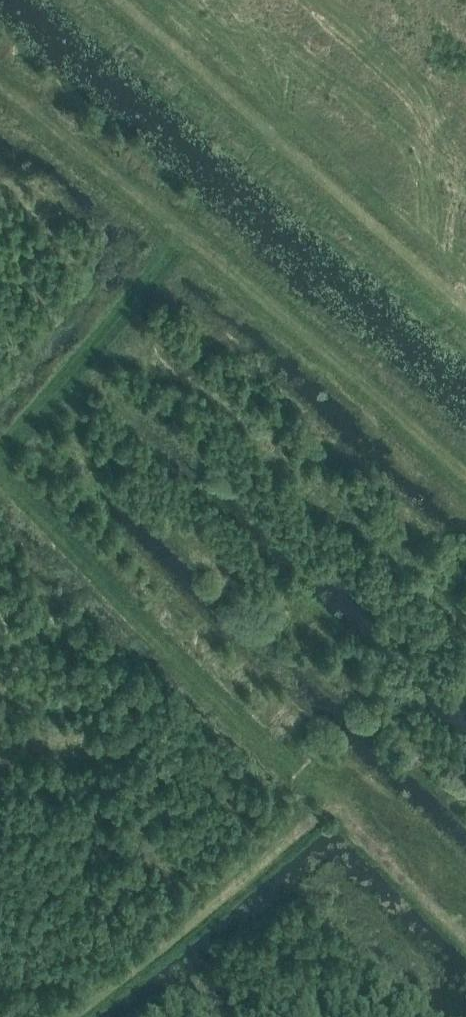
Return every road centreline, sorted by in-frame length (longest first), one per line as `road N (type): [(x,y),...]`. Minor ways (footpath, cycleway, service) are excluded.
road 1 (track): [(338,807),(10,479),(9,453),(182,239)]
road 2 (track): [(465,481),(0,89)]
road 3 (track): [(69,1016),(338,807),(465,935)]
road 4 (track): [(465,302),(124,0)]

